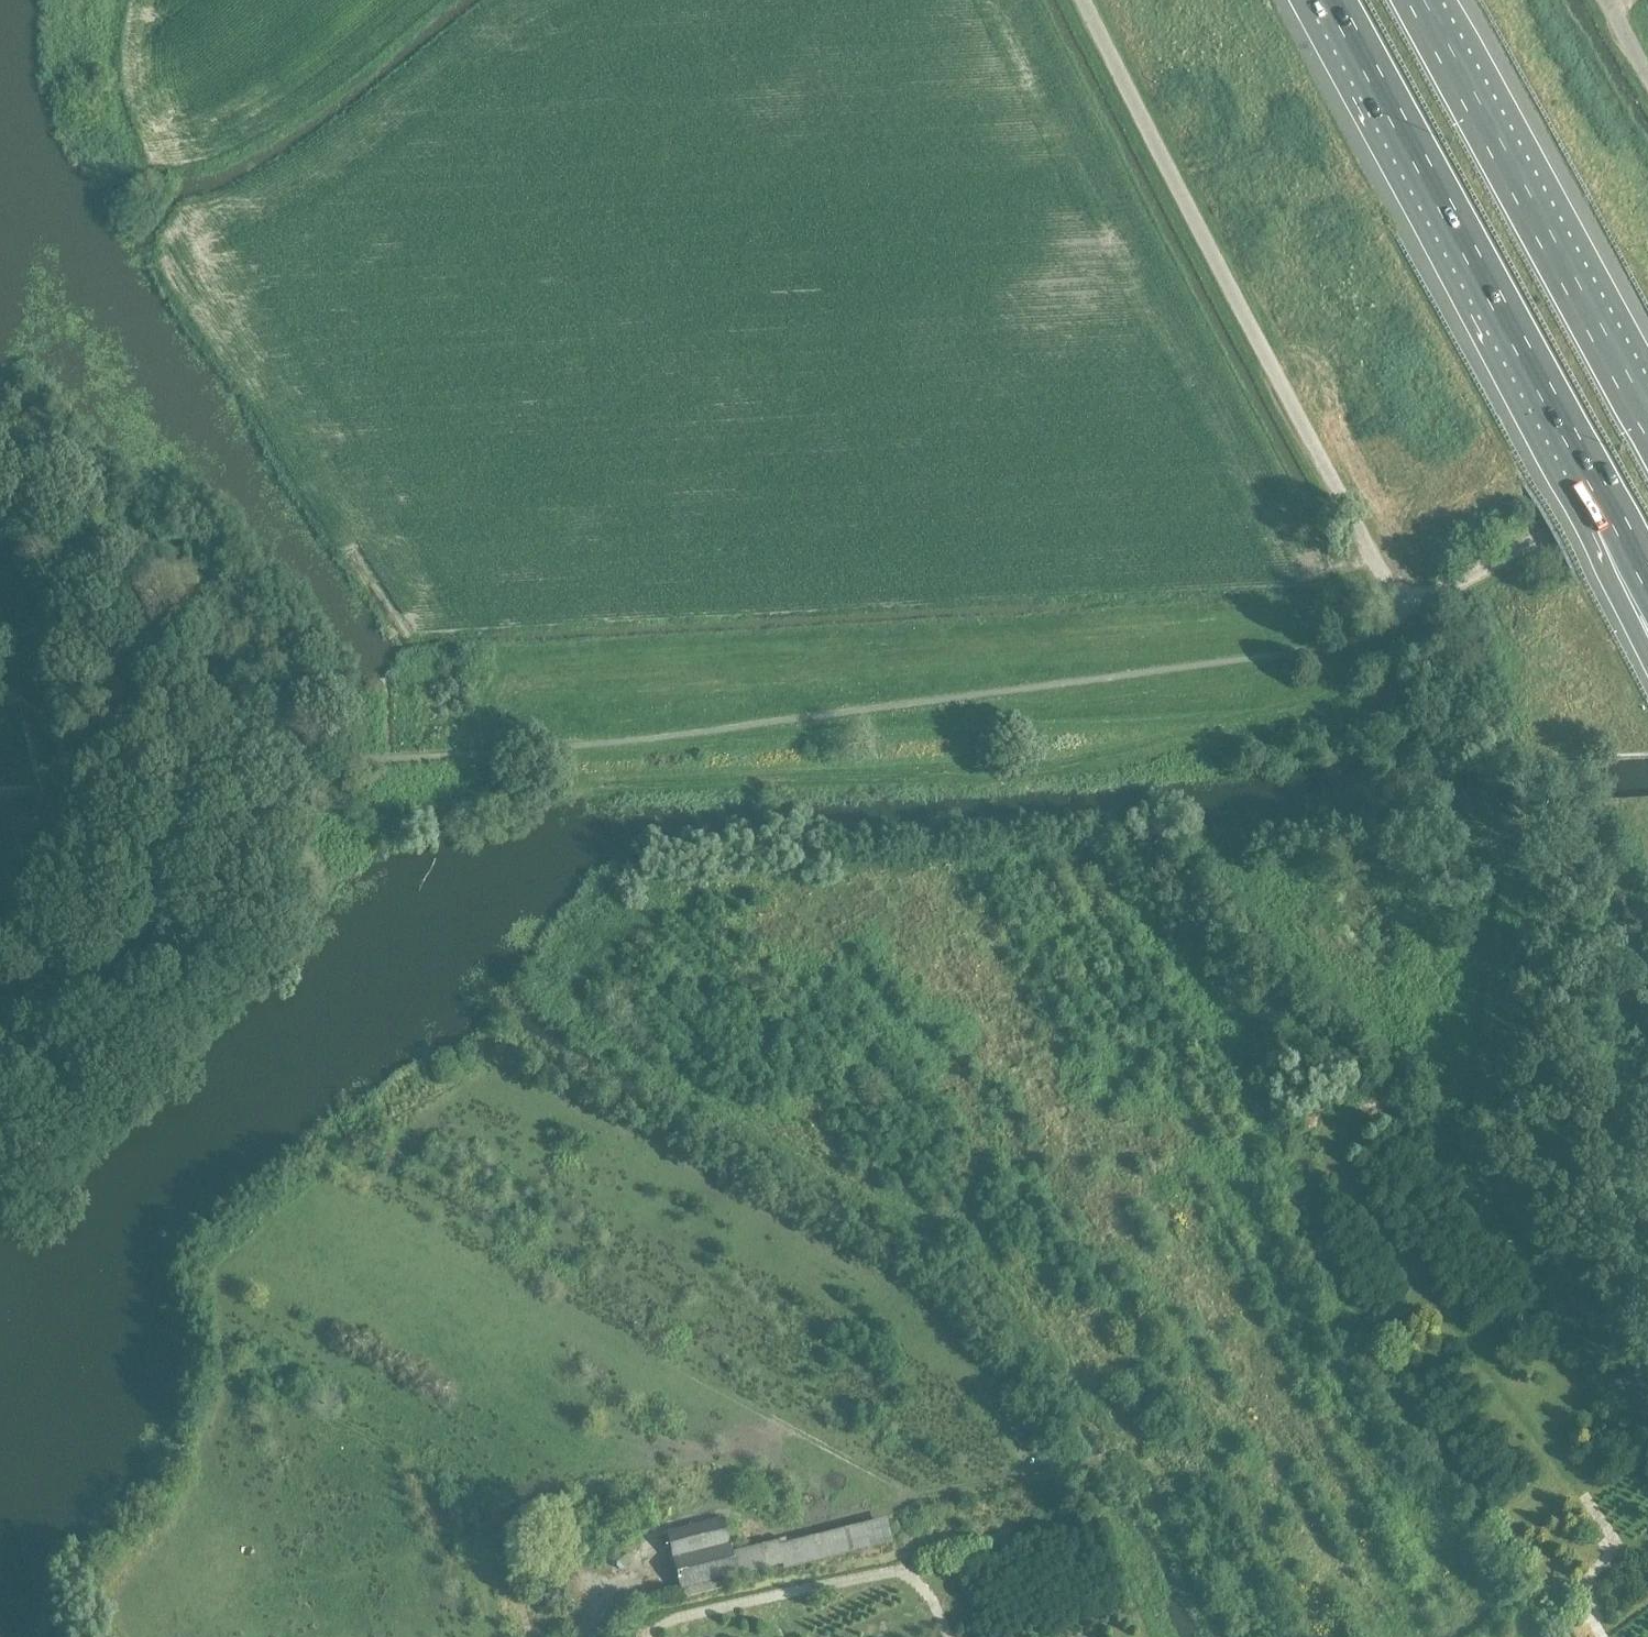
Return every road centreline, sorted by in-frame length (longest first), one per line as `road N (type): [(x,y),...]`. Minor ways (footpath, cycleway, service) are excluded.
road 1 (unclassified): [(1406,614),(1083,0)]
road 2 (motorway): [(1334,0),(1618,520)]
road 3 (motorway): [(1647,426),(1415,0)]
road 4 (unclassified): [(1406,614),(1647,480)]
road 5 (track): [(1209,723),(1348,646)]

